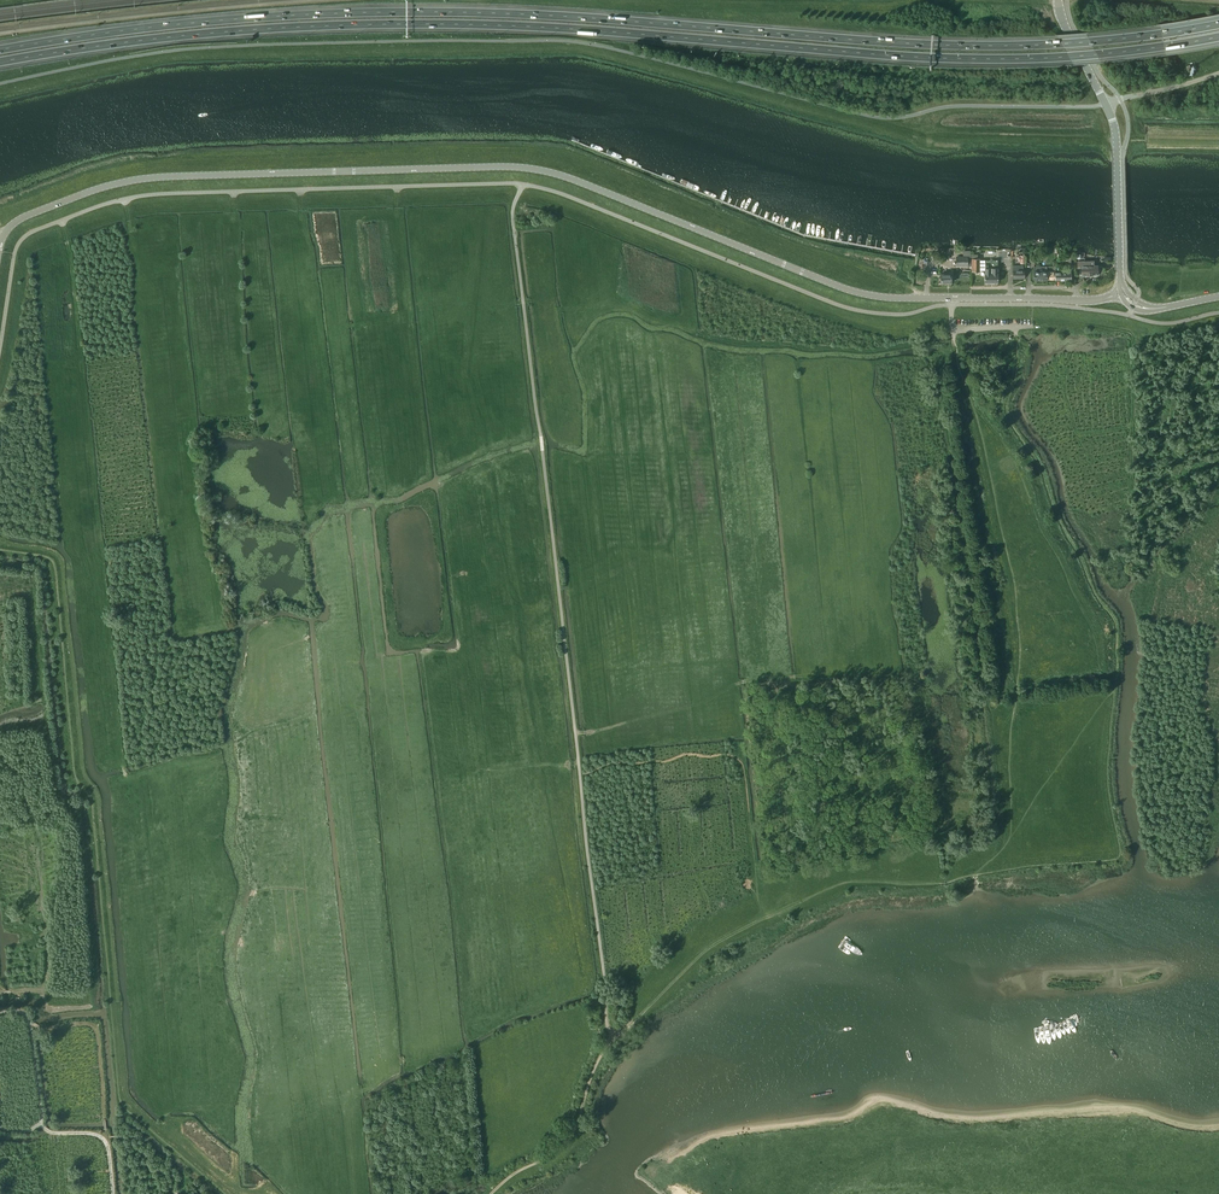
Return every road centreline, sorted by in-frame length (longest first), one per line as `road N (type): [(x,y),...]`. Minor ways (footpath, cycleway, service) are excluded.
road 1 (motorway): [(0,61),(231,30),(365,24),(563,28),(970,58),(1097,54),(1218,36)]
road 2 (motorway): [(1218,23),(1090,41),(970,45),(568,16),(373,12),(169,25),(0,49)]
road 3 (tertiary): [(1077,300),(861,292),(529,168),(142,179),(28,215),(3,235)]
road 4 (track): [(613,1037),(512,214),(523,184)]
road 5 (track): [(1010,836),(1017,698),(1010,580),(954,330)]
road 6 (track): [(613,1037),(708,946),(768,913),(855,882),(945,883)]
road 7 (track): [(491,1193),(568,1141),(613,1037)]
road 8 (tertiary): [(1123,293),(1117,129),(1106,105)]

